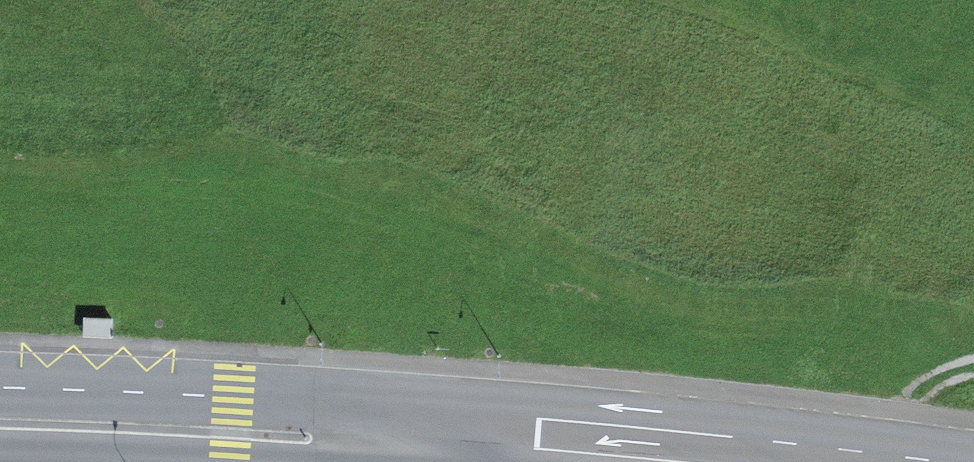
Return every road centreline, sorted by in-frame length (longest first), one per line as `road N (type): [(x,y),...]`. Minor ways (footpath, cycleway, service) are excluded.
road 1 (secondary): [(505,431),(313,401),(0,390)]
road 2 (secondary): [(505,431),(889,461)]
road 3 (secondary): [(0,455),(225,461)]
road 4 (secondary): [(334,461),(505,431)]
road 5 (track): [(895,461),(910,396),(973,373)]

